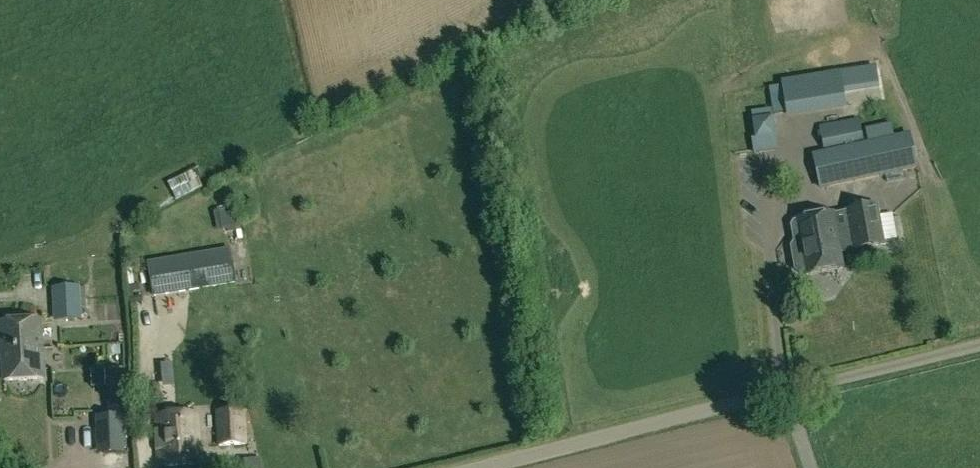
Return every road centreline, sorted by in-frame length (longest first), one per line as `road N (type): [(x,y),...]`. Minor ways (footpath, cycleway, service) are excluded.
road 1 (unclassified): [(432,467),(788,391)]
road 2 (unclassified): [(979,342),(788,391)]

